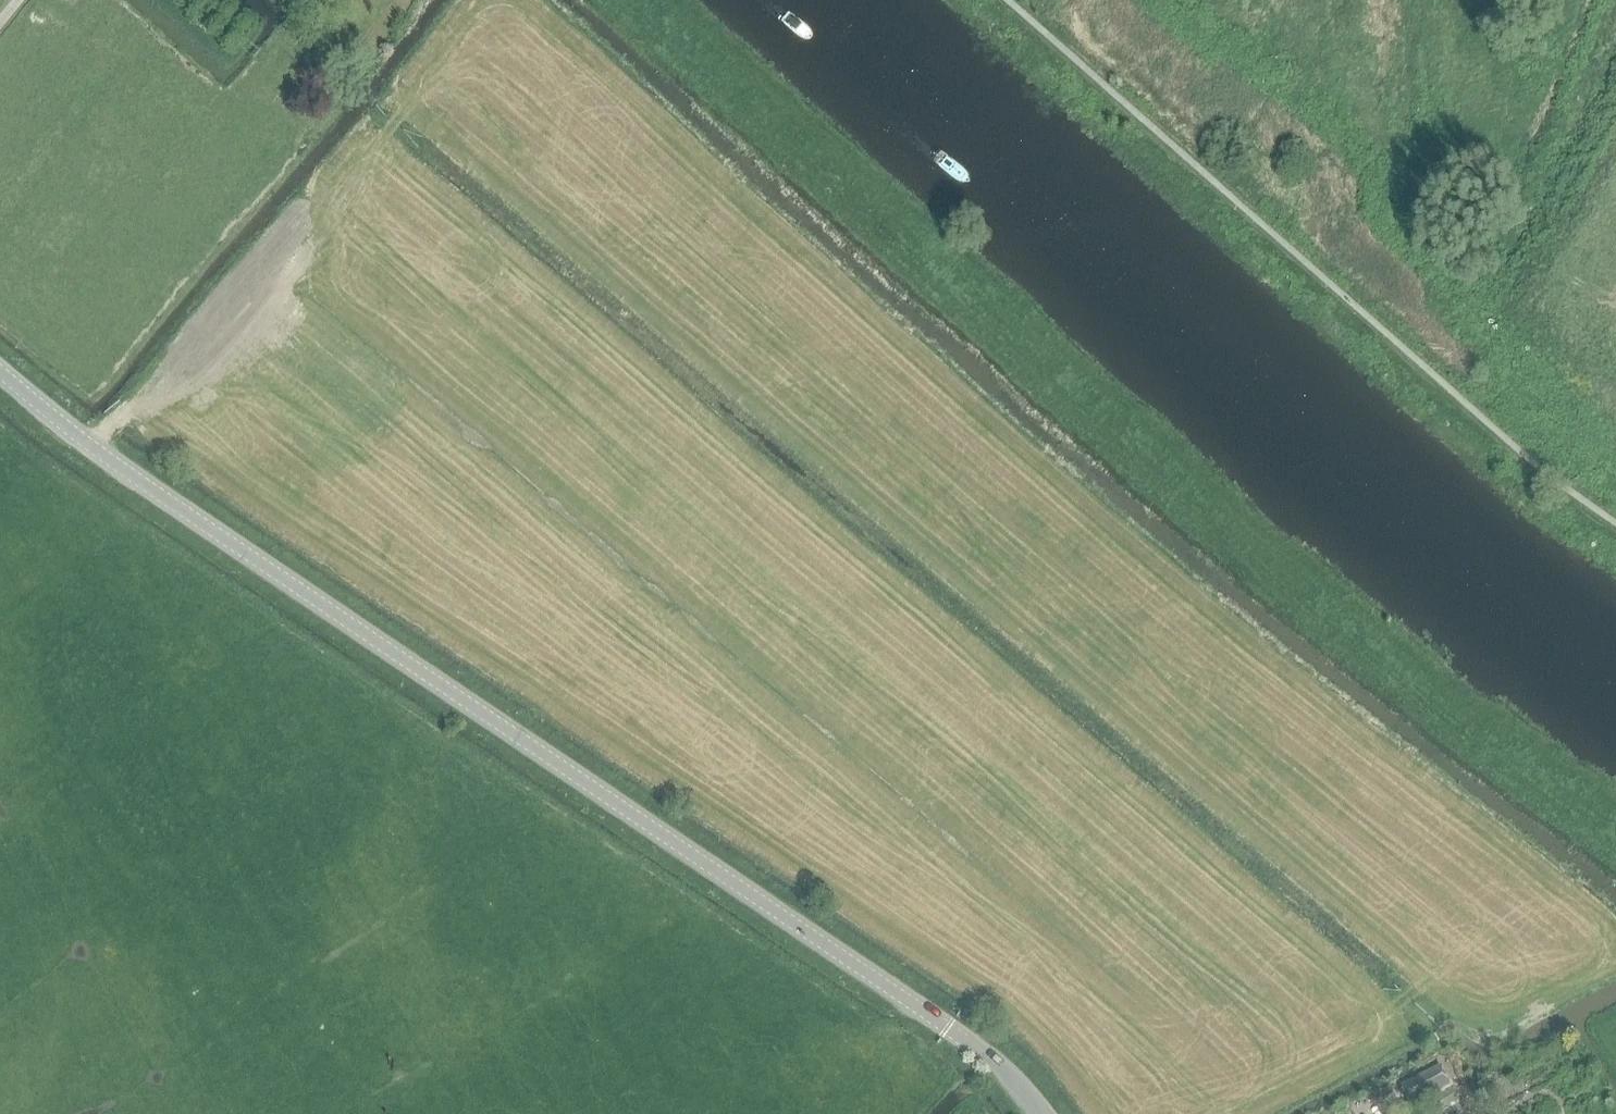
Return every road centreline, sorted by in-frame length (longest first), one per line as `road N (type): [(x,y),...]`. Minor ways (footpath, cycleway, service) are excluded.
road 1 (tertiary): [(1041,1113),(987,1054),(72,434),(0,372)]

